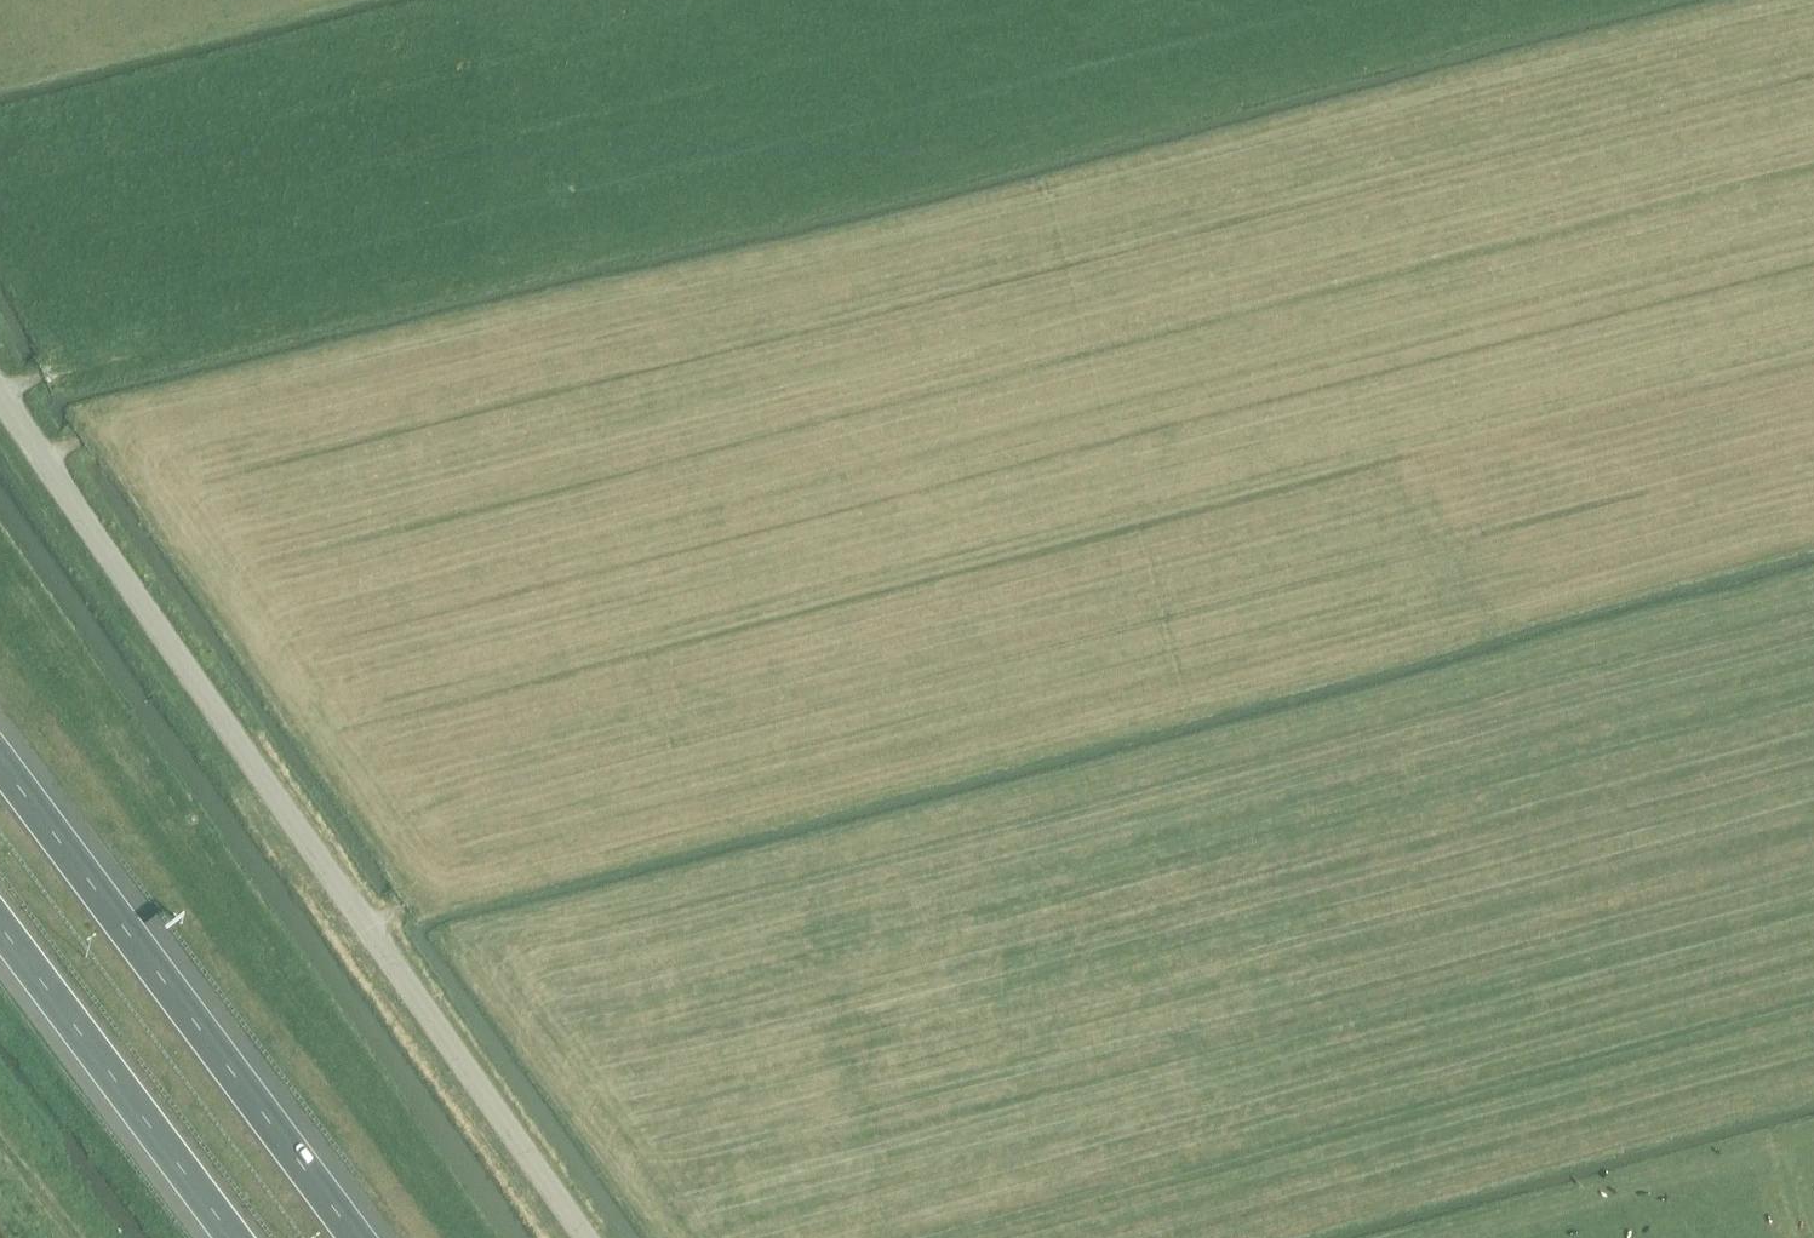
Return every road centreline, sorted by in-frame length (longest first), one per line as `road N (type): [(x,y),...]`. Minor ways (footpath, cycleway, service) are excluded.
road 1 (unclassified): [(586,1237),(0,400)]
road 2 (motorway): [(357,1237),(0,761)]
road 3 (motorway): [(0,919),(236,1237)]

